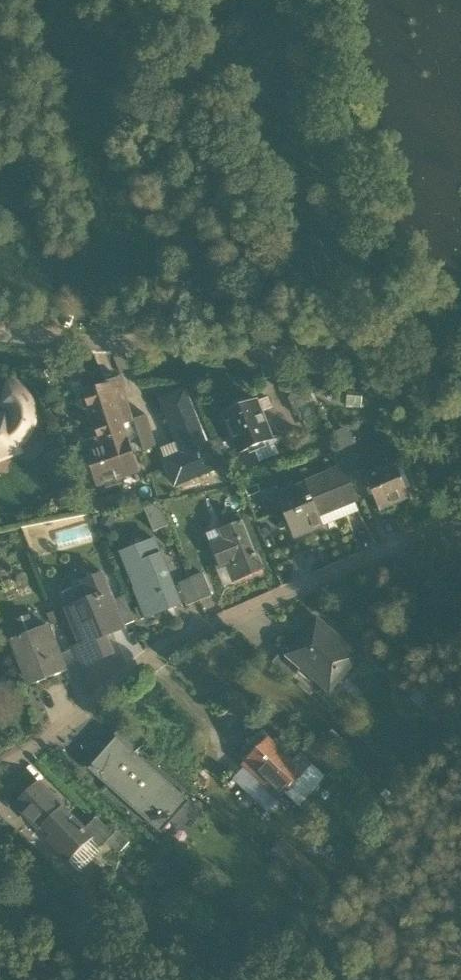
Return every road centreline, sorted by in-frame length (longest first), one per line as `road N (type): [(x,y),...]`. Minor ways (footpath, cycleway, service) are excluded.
road 1 (residential): [(0,768),(161,649),(460,521)]
road 2 (residential): [(0,337),(460,363)]

